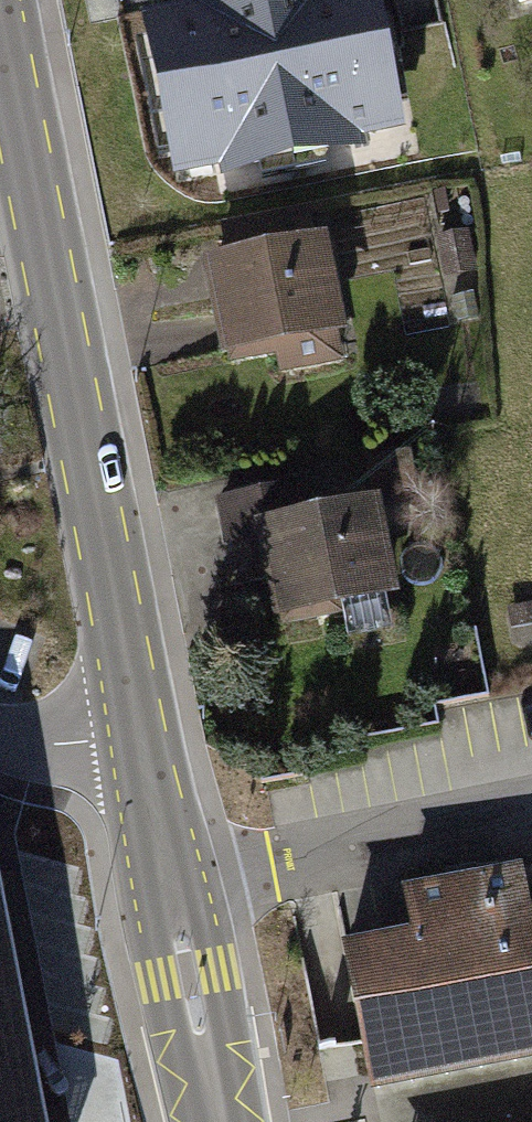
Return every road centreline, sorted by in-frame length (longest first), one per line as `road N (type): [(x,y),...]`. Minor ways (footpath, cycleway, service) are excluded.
road 1 (secondary): [(139,737),(1,0)]
road 2 (secondary): [(217,1121),(139,737)]
road 3 (residential): [(139,737),(66,744),(0,735)]

